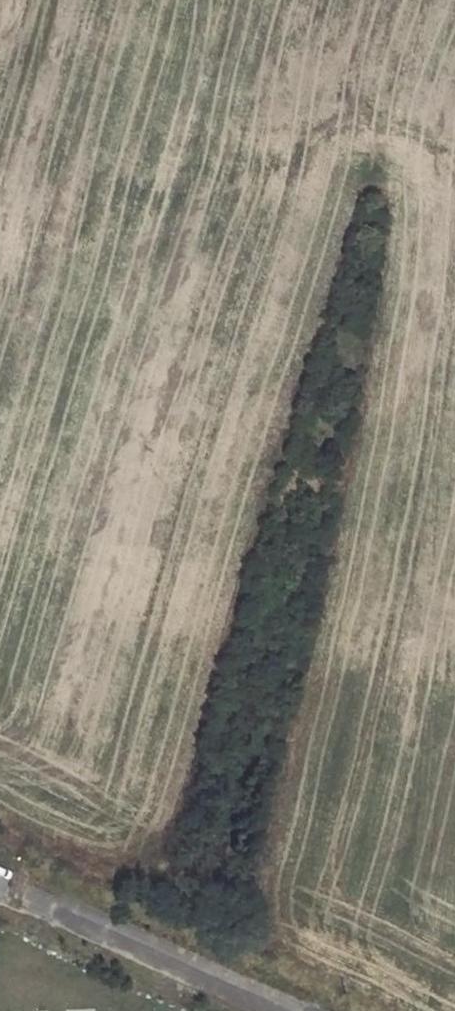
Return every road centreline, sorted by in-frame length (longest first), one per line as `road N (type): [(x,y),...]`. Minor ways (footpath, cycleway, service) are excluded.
road 1 (residential): [(0,886),(280,1010)]

